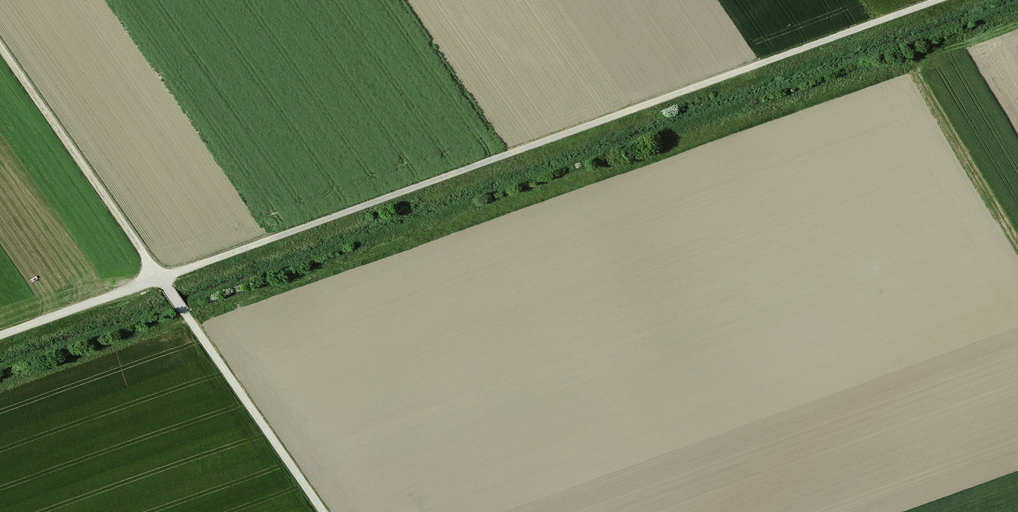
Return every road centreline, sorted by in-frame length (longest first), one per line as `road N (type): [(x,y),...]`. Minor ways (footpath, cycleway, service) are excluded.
road 1 (track): [(939,0),(161,279)]
road 2 (track): [(1017,244),(915,71),(918,62),(1017,27)]
road 3 (track): [(323,511),(161,279)]
road 4 (track): [(161,279),(0,49)]
road 5 (track): [(161,279),(0,336)]

